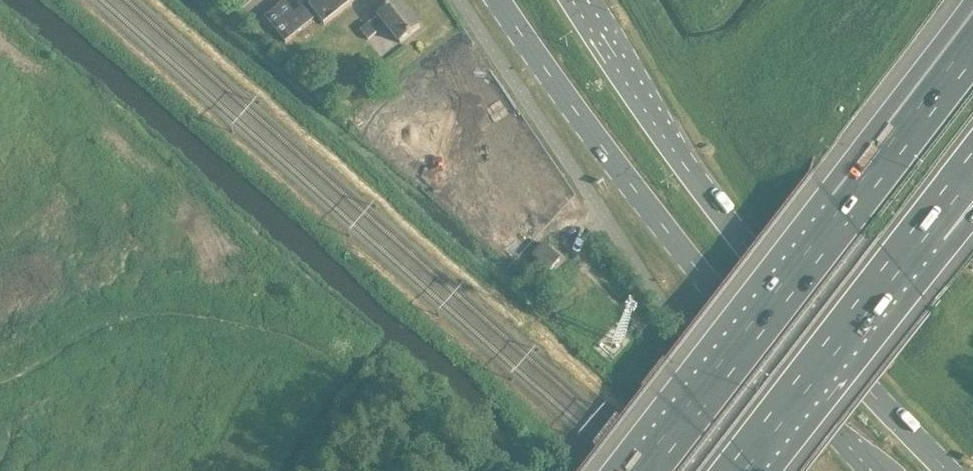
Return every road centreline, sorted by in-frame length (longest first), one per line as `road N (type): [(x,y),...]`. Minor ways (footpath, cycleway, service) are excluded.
road 1 (primary): [(500,0),(709,283),(877,470)]
road 2 (primary): [(951,470),(732,221),(583,0)]
road 3 (motorway): [(840,218),(644,470)]
road 4 (motorway): [(733,470),(919,232)]
road 5 (unclassified): [(610,225),(464,0)]
road 6 (motorway): [(972,8),(840,218)]
road 7 (motorway): [(972,48),(840,218)]

